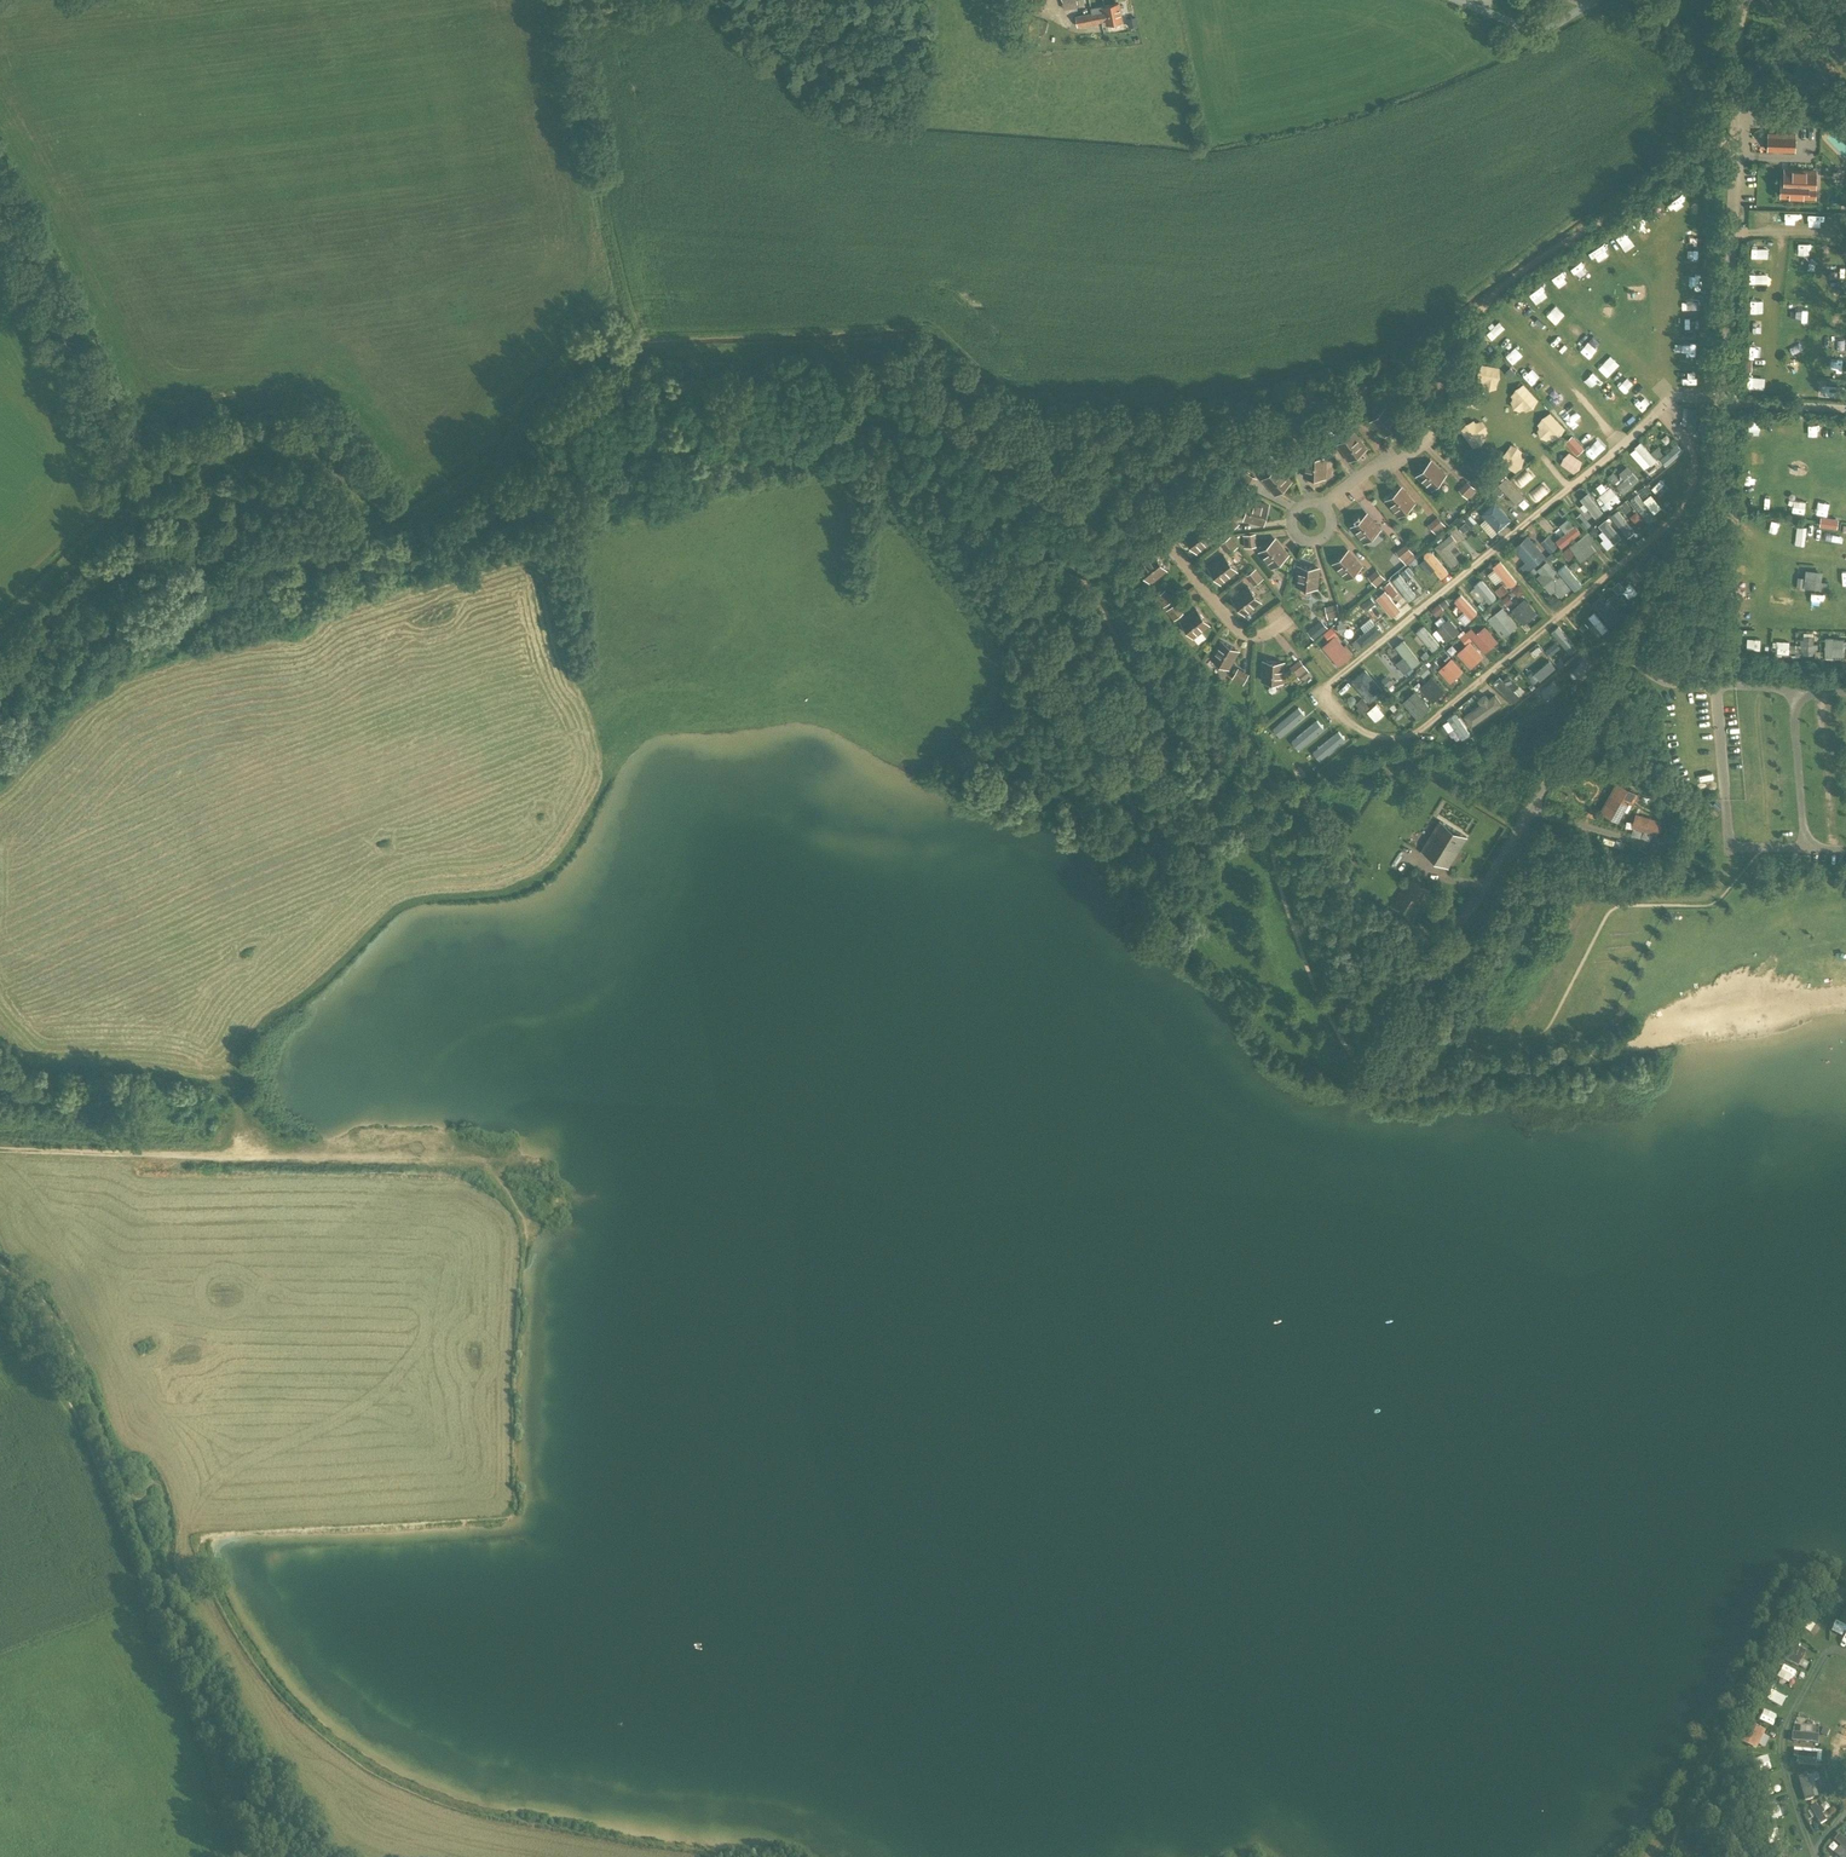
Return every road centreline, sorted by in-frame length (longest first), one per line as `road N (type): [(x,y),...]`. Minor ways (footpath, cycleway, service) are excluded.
road 1 (track): [(0,627),(93,534),(170,500),(233,455),(314,448),(381,515),(422,506),(501,456),(552,372),(599,341),(638,354),(913,345),(1007,411),(1194,425)]
road 2 (unclassified): [(1478,898),(1721,483),(1744,0)]
road 3 (track): [(1734,151),(1685,168),(1433,356),(1360,376),(1310,401),(1194,425),(1188,477),(1157,515),(1162,532),(1237,630),(1269,634),(1293,619)]
road 4 (track): [(291,1856),(234,1796),(118,1493)]
road 5 (track): [(118,1493),(50,1271),(0,1205)]
road 6 (track): [(1439,352),(1441,405),(1430,435),(1321,505)]

